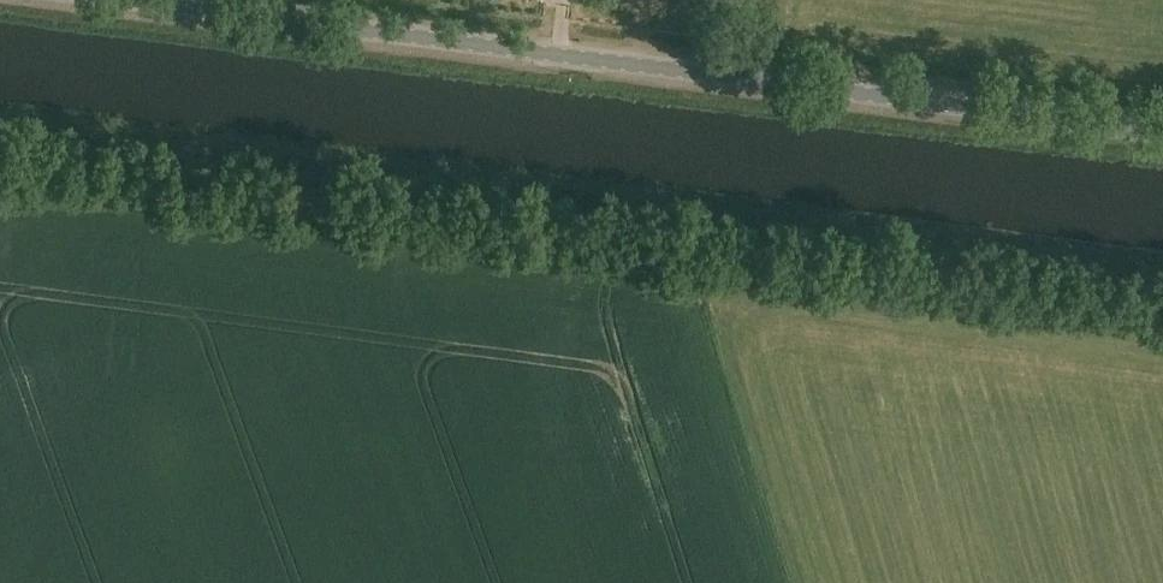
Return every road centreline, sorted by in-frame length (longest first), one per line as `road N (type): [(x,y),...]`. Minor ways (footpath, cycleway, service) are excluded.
road 1 (track): [(1162,279),(0,130)]
road 2 (unclassified): [(1162,133),(136,0)]

